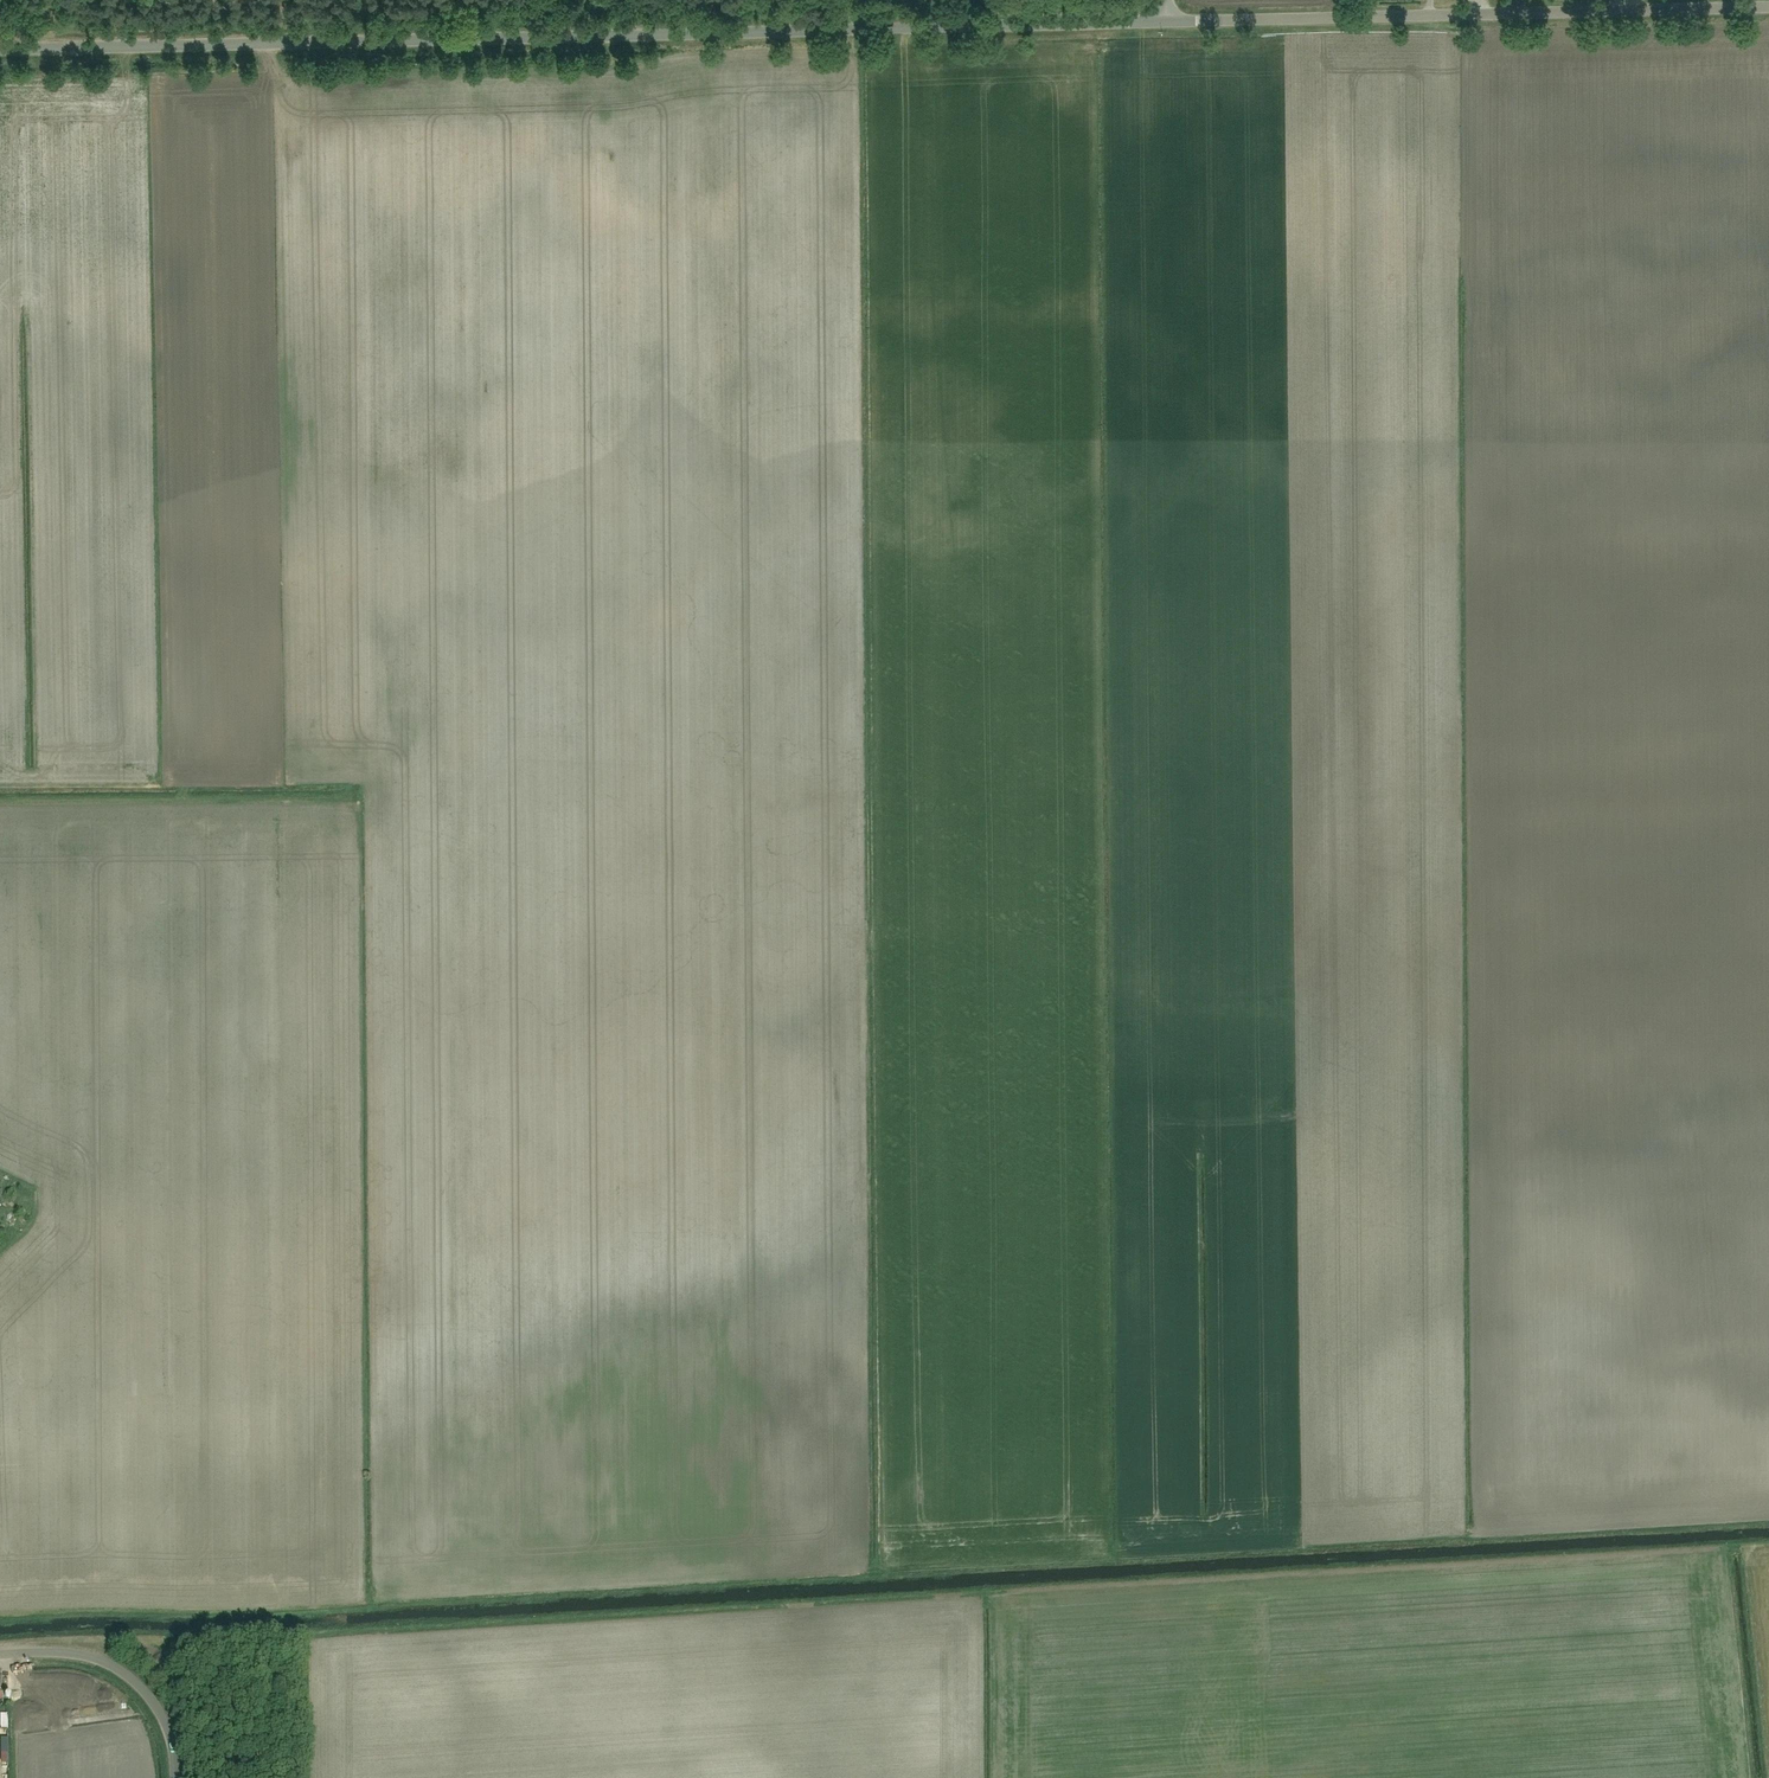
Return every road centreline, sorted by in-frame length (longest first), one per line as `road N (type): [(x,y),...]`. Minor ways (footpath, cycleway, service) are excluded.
road 1 (tertiary): [(0,51),(1159,21)]
road 2 (tertiary): [(1159,21),(1768,8)]
road 3 (unclassified): [(174,1777),(168,1728),(138,1684),(112,1666),(80,1655),(0,1654)]

